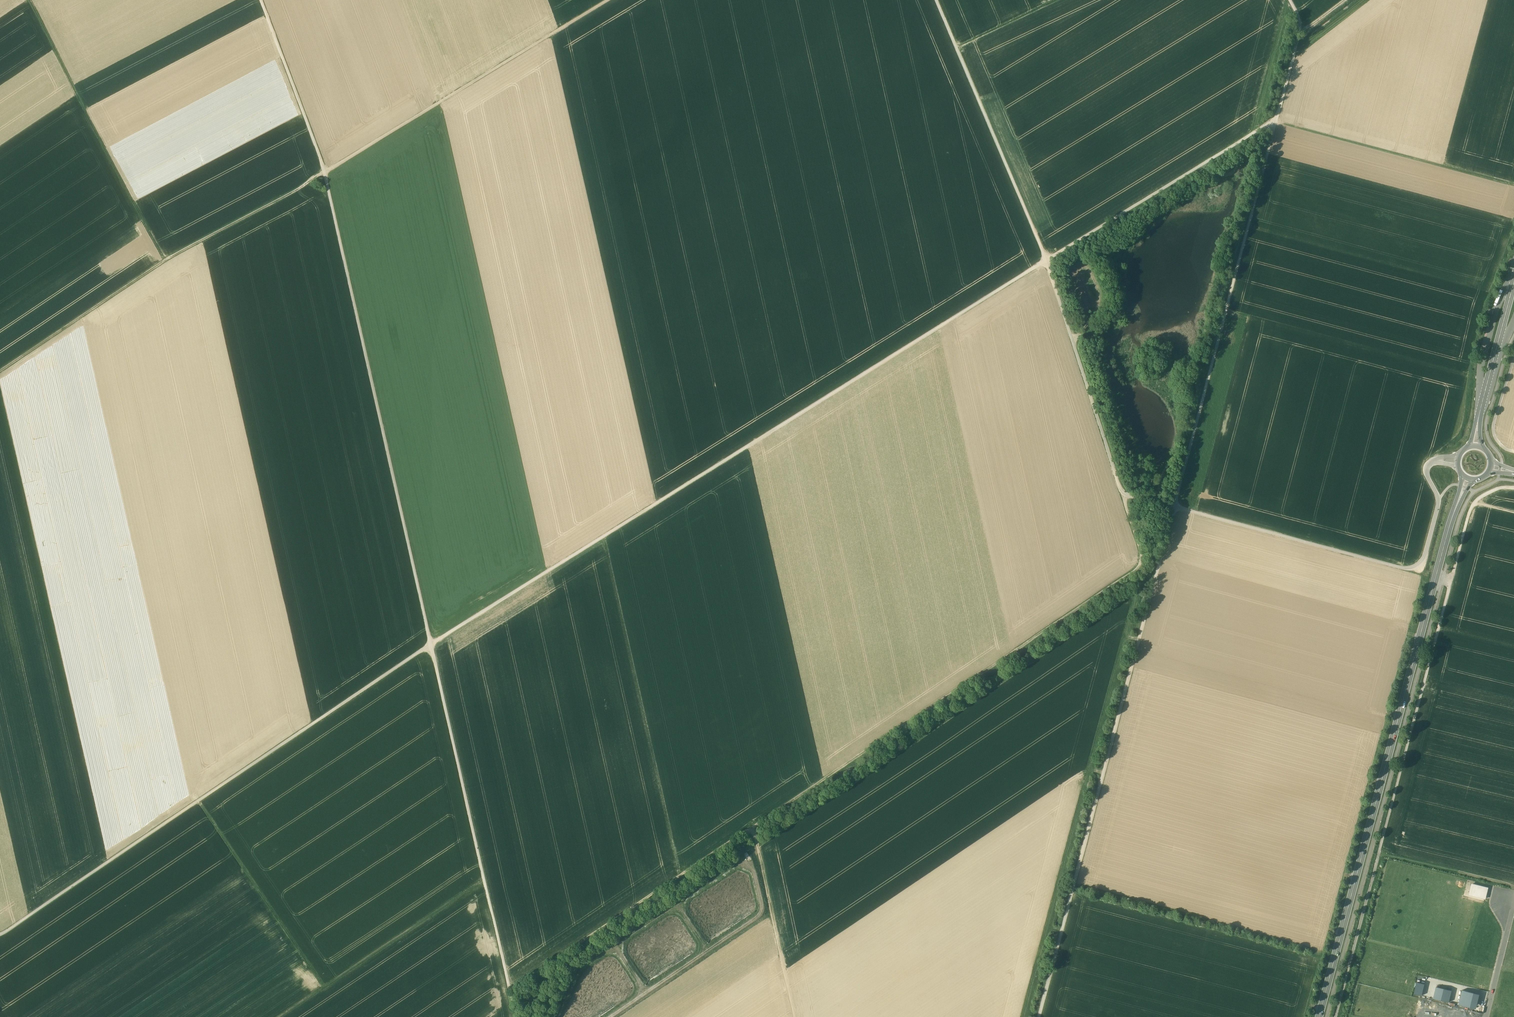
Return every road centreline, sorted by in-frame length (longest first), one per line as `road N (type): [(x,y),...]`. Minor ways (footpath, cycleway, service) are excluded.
road 1 (track): [(0,935),(430,644),(1276,122)]
road 2 (track): [(1039,1016),(1299,34),(1289,0)]
road 3 (track): [(516,1016),(325,172),(262,0)]
road 4 (track): [(938,0),(1047,260),(1123,494),(1404,568),(1419,565),(1428,547)]
road 5 (track): [(1123,494),(1140,567),(570,952),(528,1016)]
road 6 (track): [(0,371),(164,261),(609,0)]
road 7 (primary): [(1469,478),(1319,1016)]
road 8 (track): [(1335,1016),(1474,503)]
road 9 (track): [(29,0),(164,261)]
road 10 (track): [(1513,186),(1276,122)]
road 11 (track): [(485,881),(280,1016)]
road 12 (track): [(324,987),(197,801)]
road 13 (track): [(795,1016),(753,827)]
road 14 (primary): [(1513,282),(1476,446)]

